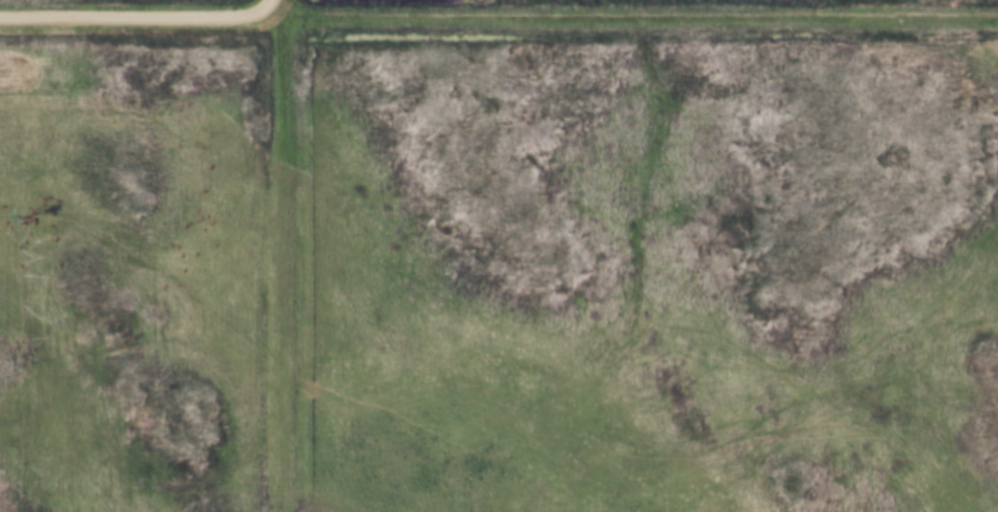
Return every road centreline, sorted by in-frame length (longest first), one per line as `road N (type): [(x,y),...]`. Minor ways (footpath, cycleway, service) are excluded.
road 1 (track): [(997,14),(281,15)]
road 2 (track): [(267,511),(283,284),(280,0)]
road 3 (residential): [(281,15),(0,14)]

